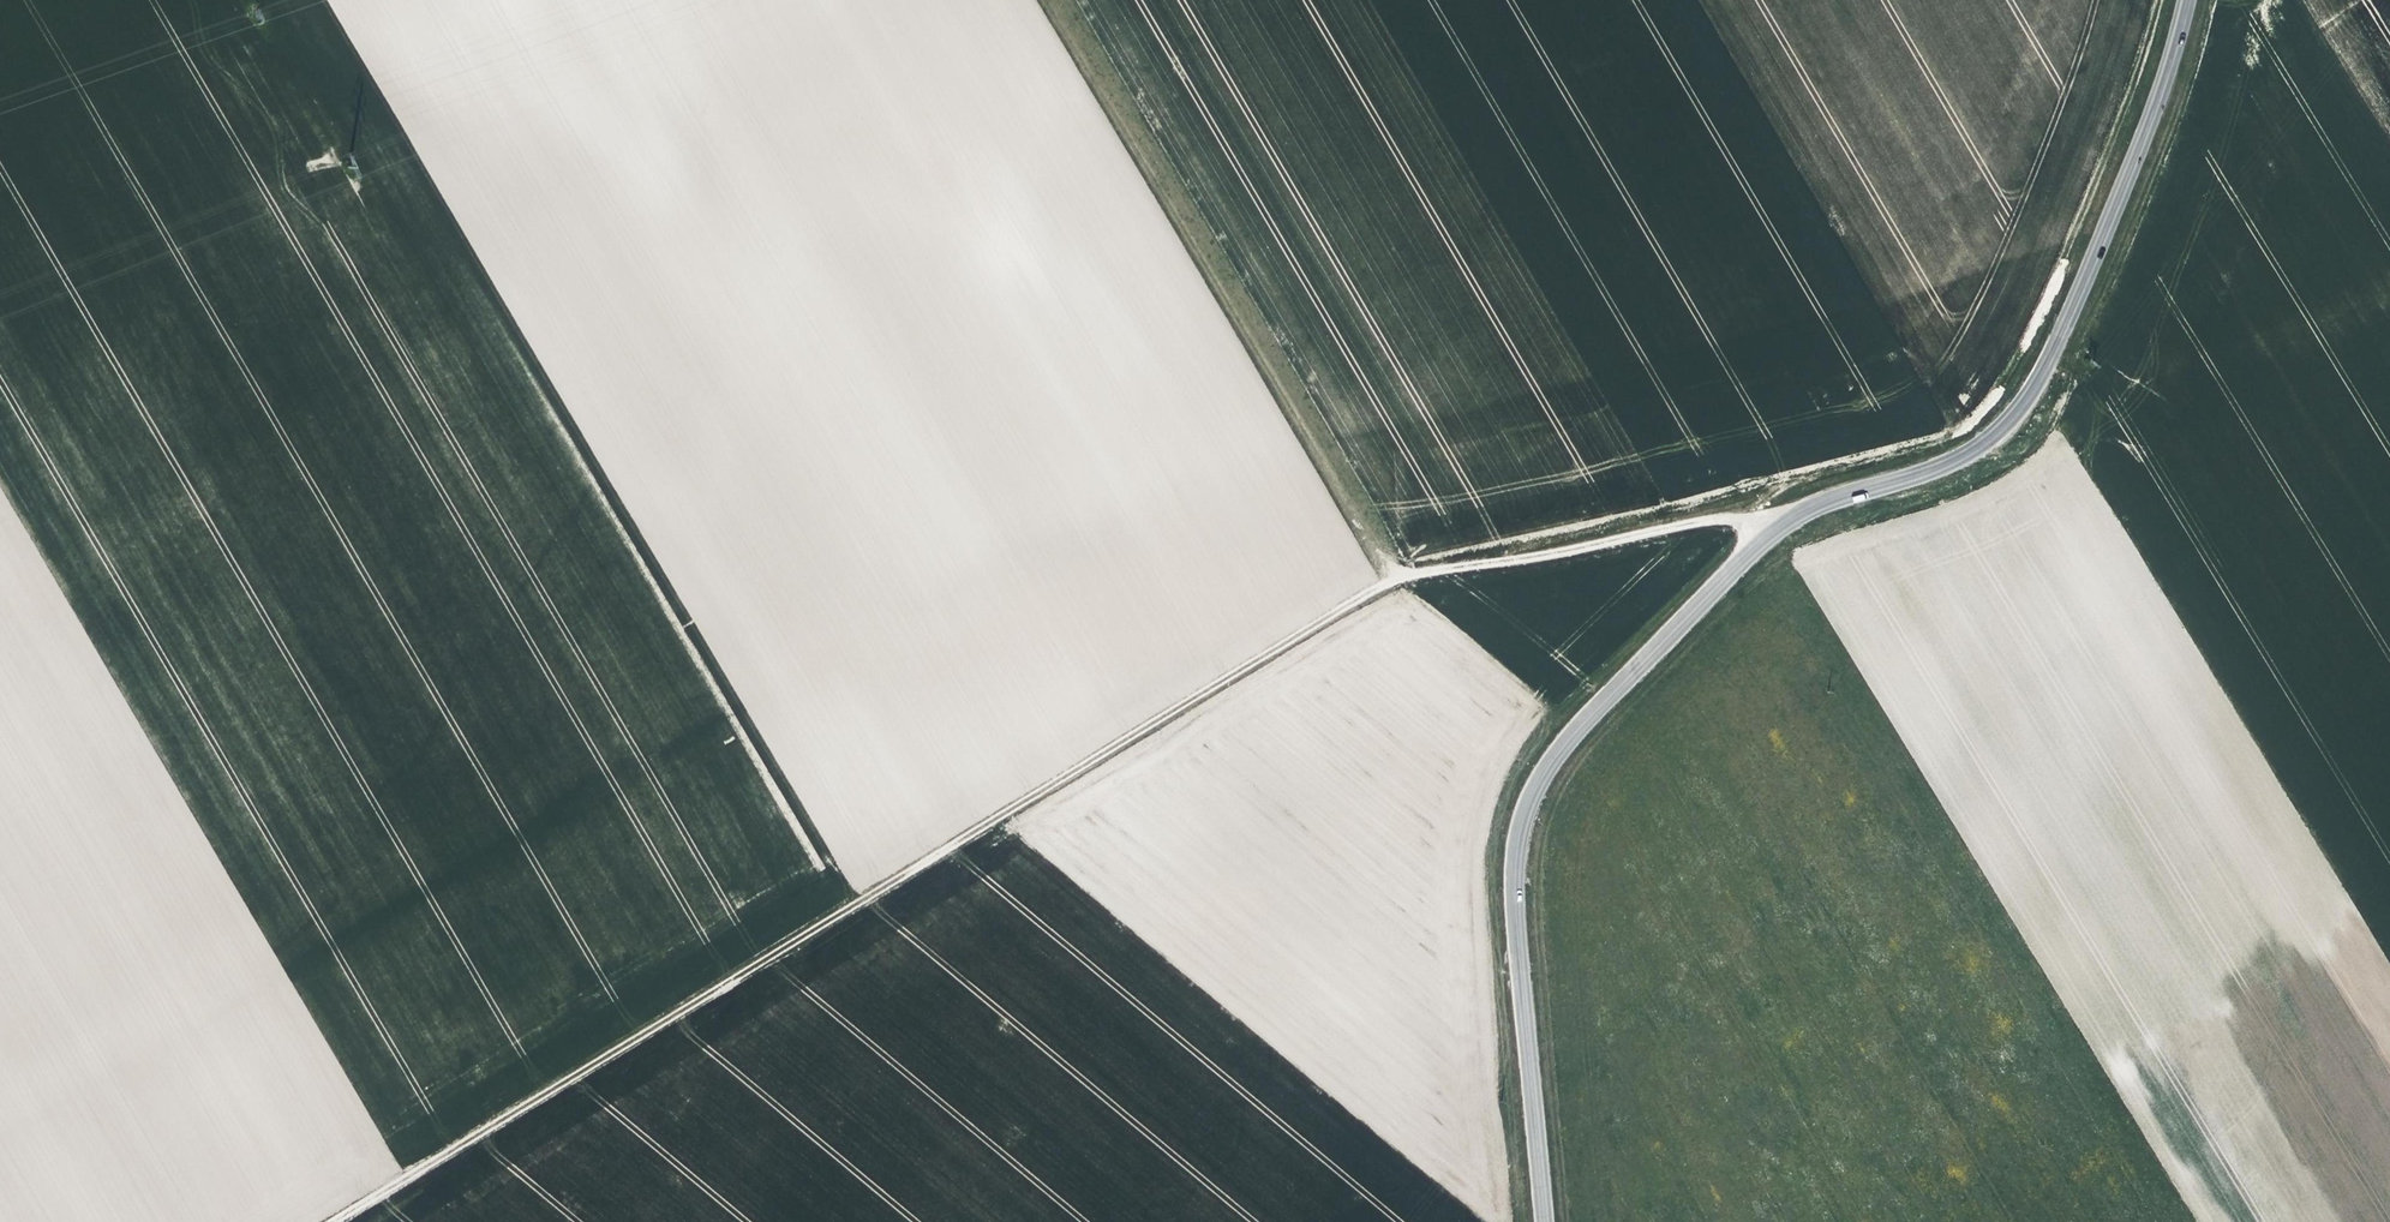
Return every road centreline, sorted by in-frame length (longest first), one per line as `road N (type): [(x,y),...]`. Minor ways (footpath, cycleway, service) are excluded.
road 1 (track): [(1779,528),(1758,518),(1716,520),(1383,581),(337,1221)]
road 2 (tertiary): [(2186,0),(2165,81),(2104,237),(2018,415),(1982,448),(1823,503),(1779,528),(1568,740),(1530,794),(1518,835),(1514,916),(1546,1221)]
road 3 (track): [(1383,581),(1038,0)]

